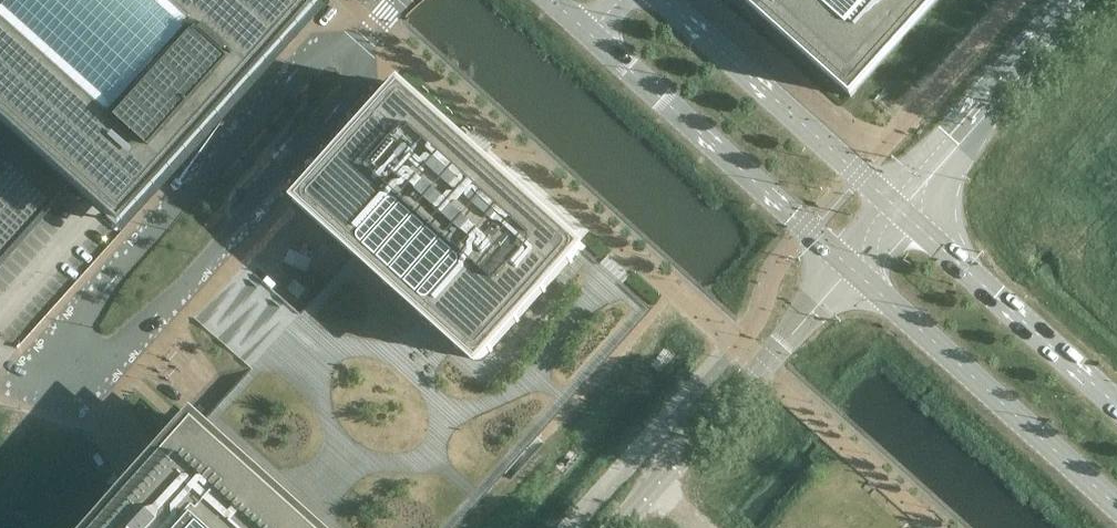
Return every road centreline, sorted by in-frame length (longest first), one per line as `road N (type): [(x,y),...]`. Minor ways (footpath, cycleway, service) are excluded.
road 1 (unclassified): [(359,54),(304,67),(112,280),(74,335),(98,360),(157,320),(353,103)]
road 2 (secondary): [(852,267),(1116,500)]
road 3 (secondary): [(591,34),(852,267)]
road 4 (tertiary): [(623,527),(852,267)]
road 5 (secondary): [(899,210),(665,0)]
road 6 (secondary): [(1116,401),(899,210)]
road 7 (tertiary): [(899,210),(1089,0)]

